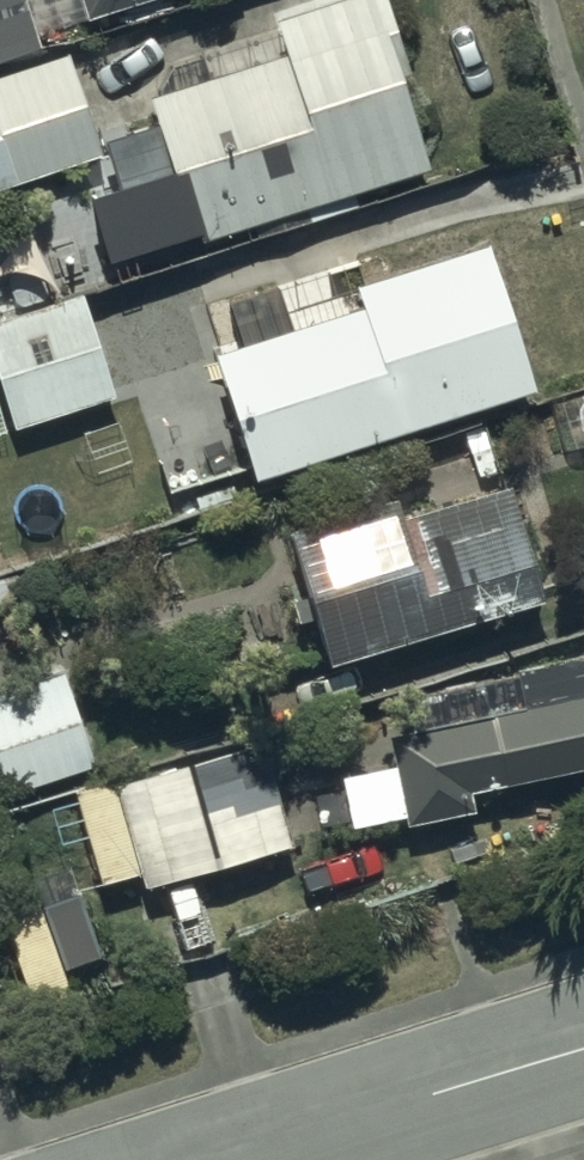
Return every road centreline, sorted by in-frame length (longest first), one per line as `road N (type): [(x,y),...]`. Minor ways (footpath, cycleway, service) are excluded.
road 1 (residential): [(583,1054),(231,1159)]

